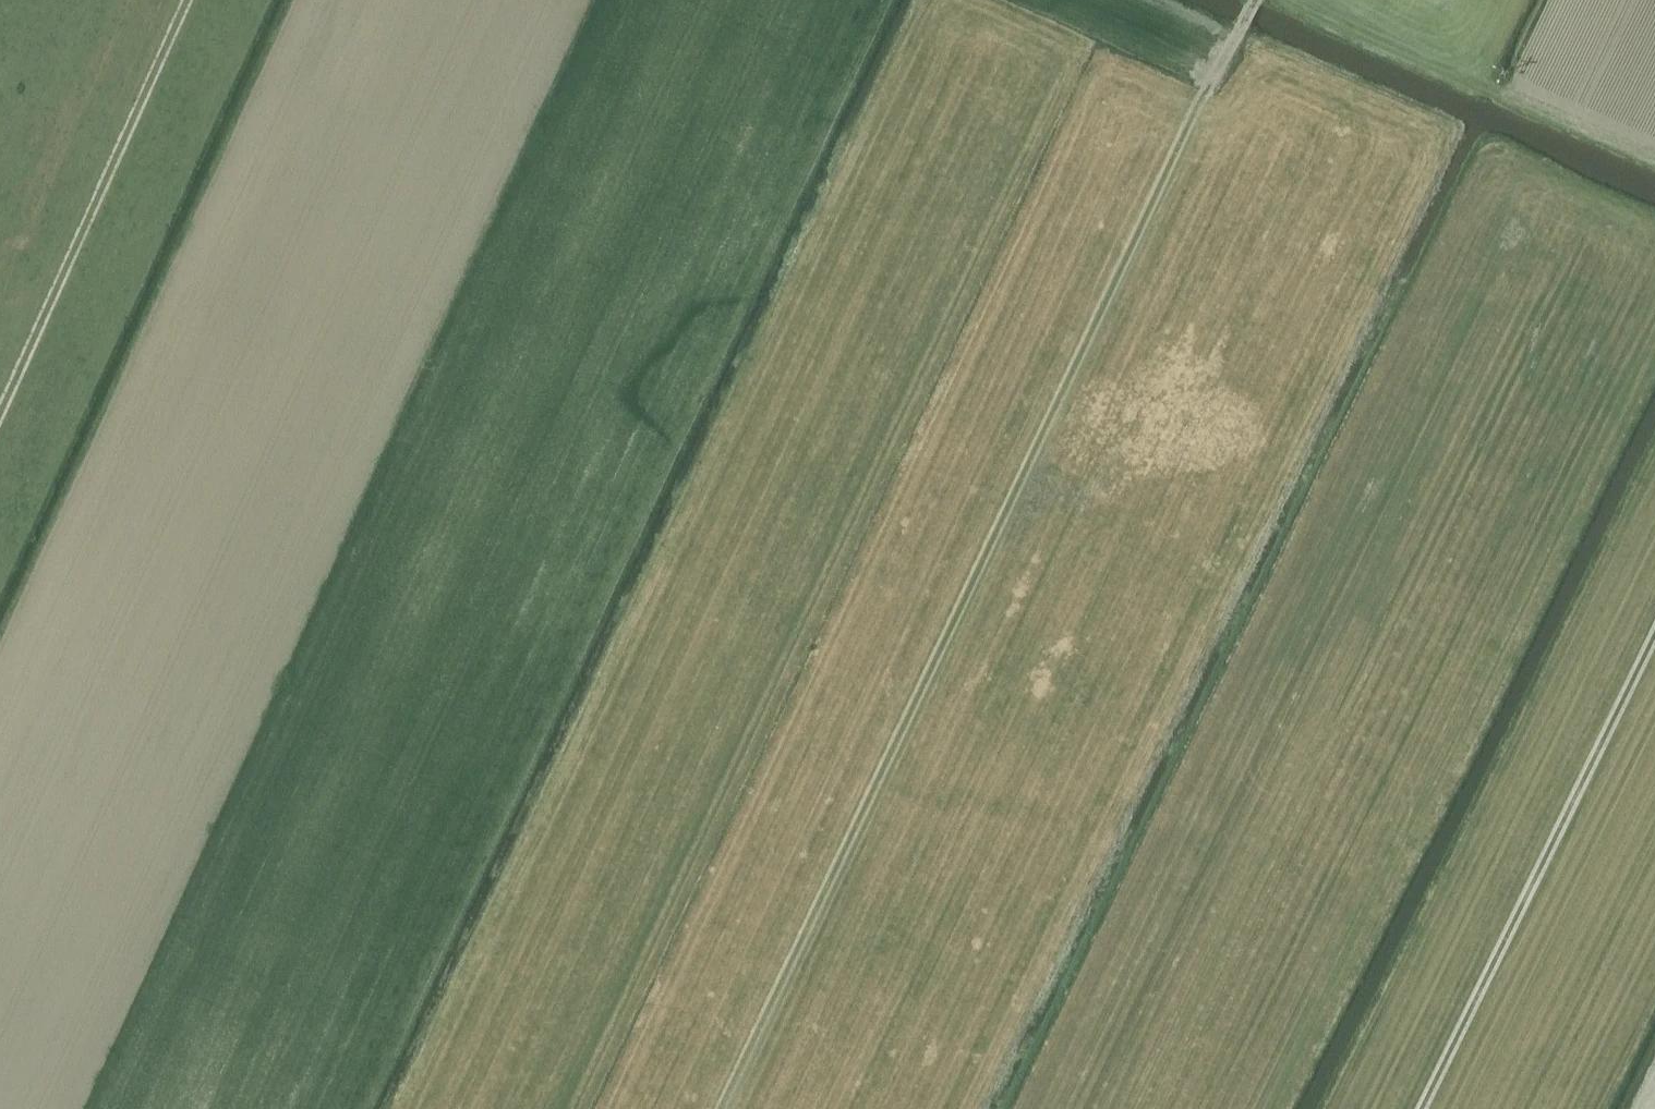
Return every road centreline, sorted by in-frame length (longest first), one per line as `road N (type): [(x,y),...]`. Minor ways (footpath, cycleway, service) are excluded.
road 1 (track): [(0,412),(186,0)]

